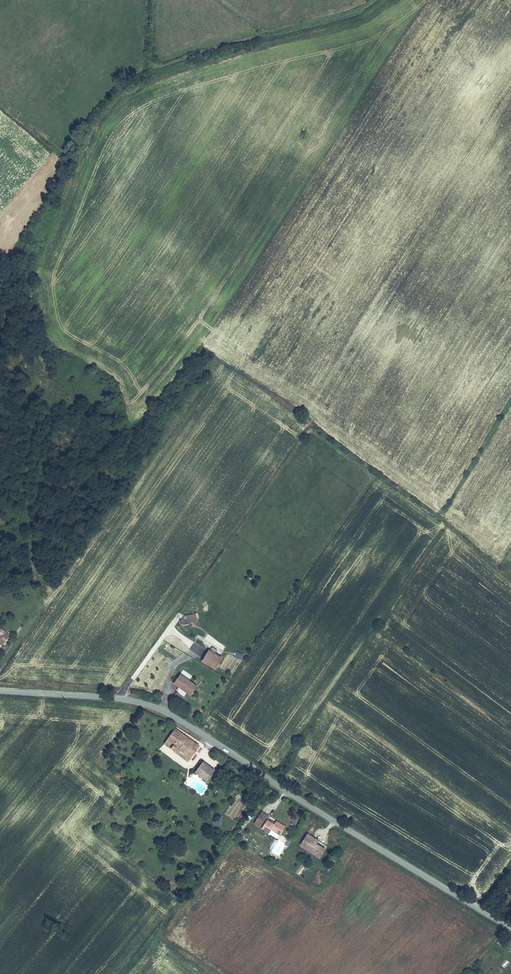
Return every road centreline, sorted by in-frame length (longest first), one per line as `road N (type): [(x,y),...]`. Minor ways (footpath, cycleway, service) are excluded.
road 1 (tertiary): [(510,928),(163,710),(122,699),(0,690)]
road 2 (track): [(373,0),(262,32),(222,0)]

